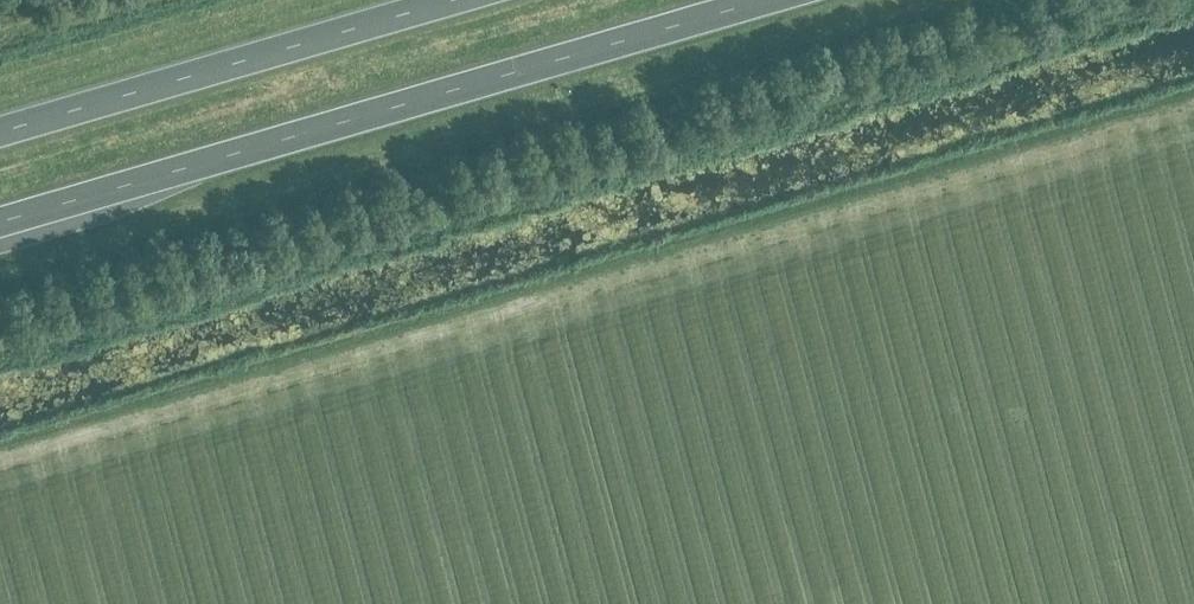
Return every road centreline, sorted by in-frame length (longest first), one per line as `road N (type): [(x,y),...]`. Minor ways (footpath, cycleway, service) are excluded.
road 1 (trunk): [(0,229),(786,0)]
road 2 (trunk): [(495,0),(0,146)]

